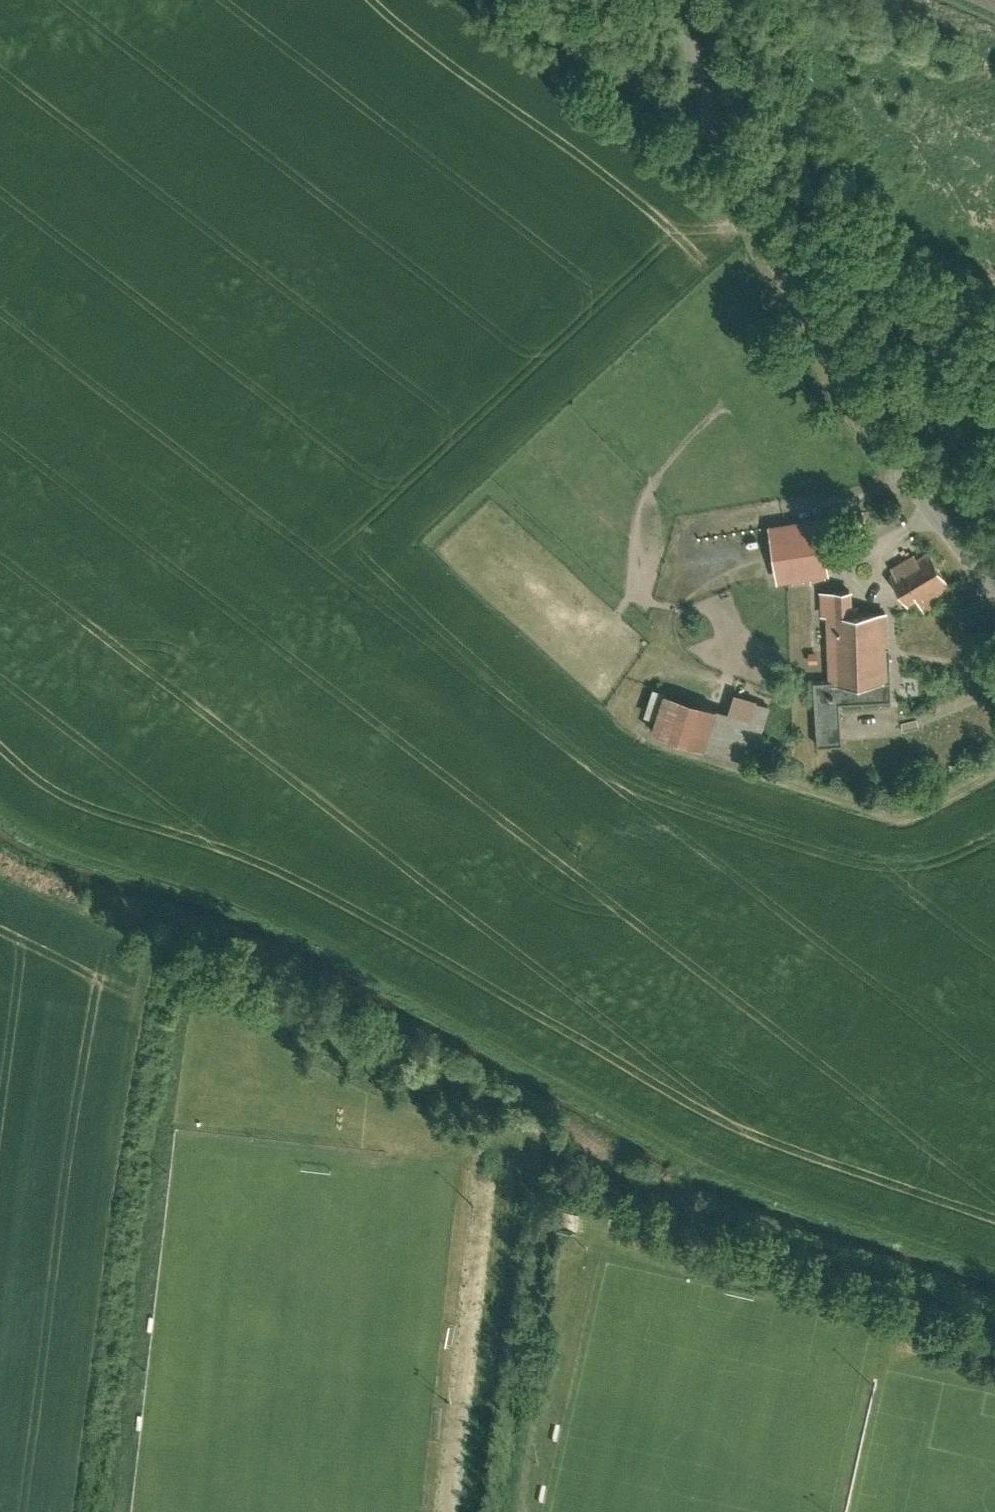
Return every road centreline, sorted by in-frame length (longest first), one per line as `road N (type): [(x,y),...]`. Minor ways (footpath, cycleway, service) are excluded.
road 1 (unclassified): [(994,594),(764,237),(712,127),(685,0)]
road 2 (track): [(994,766),(912,815),(659,742)]

